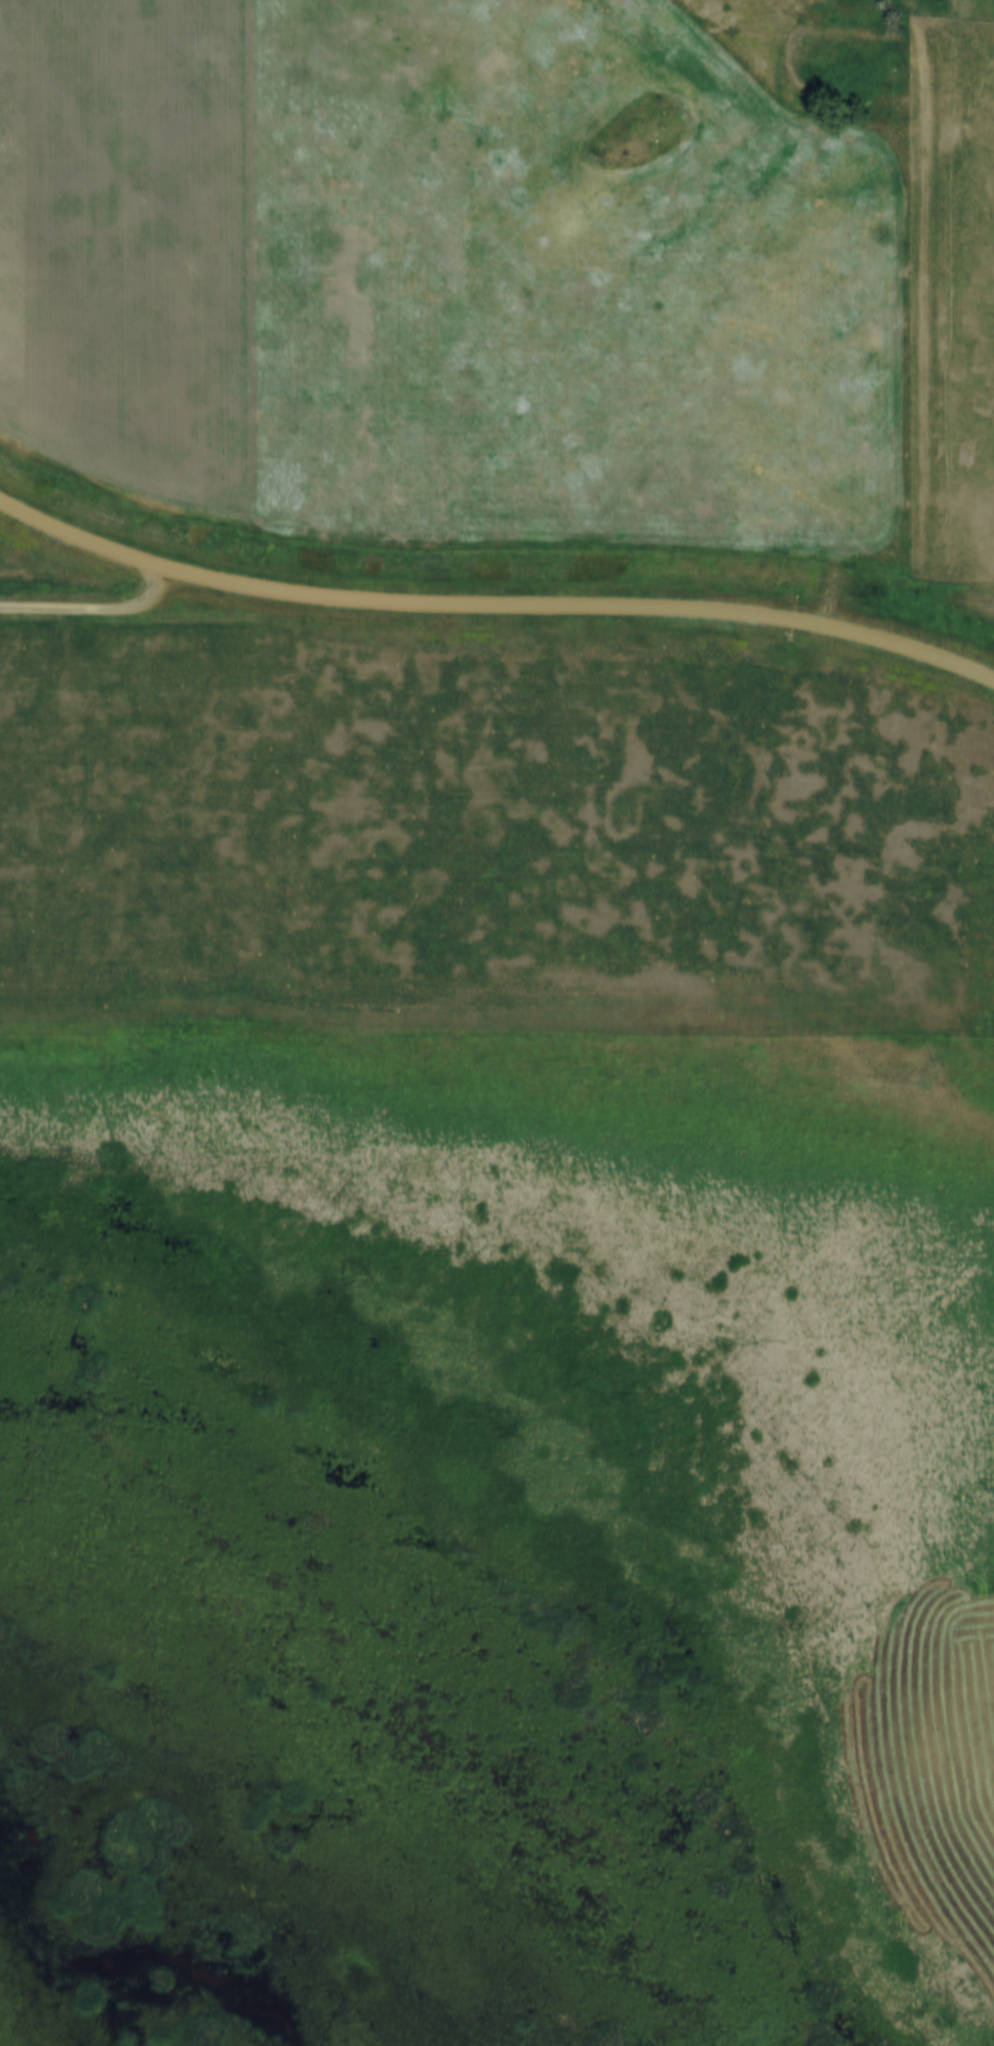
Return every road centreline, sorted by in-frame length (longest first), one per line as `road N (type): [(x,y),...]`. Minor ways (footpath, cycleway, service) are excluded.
road 1 (tertiary): [(993,682),(908,644),(731,607),(342,594),(157,566)]
road 2 (track): [(157,566),(150,598),(132,606),(0,605)]
road 3 (tertiary): [(157,566),(0,498)]

